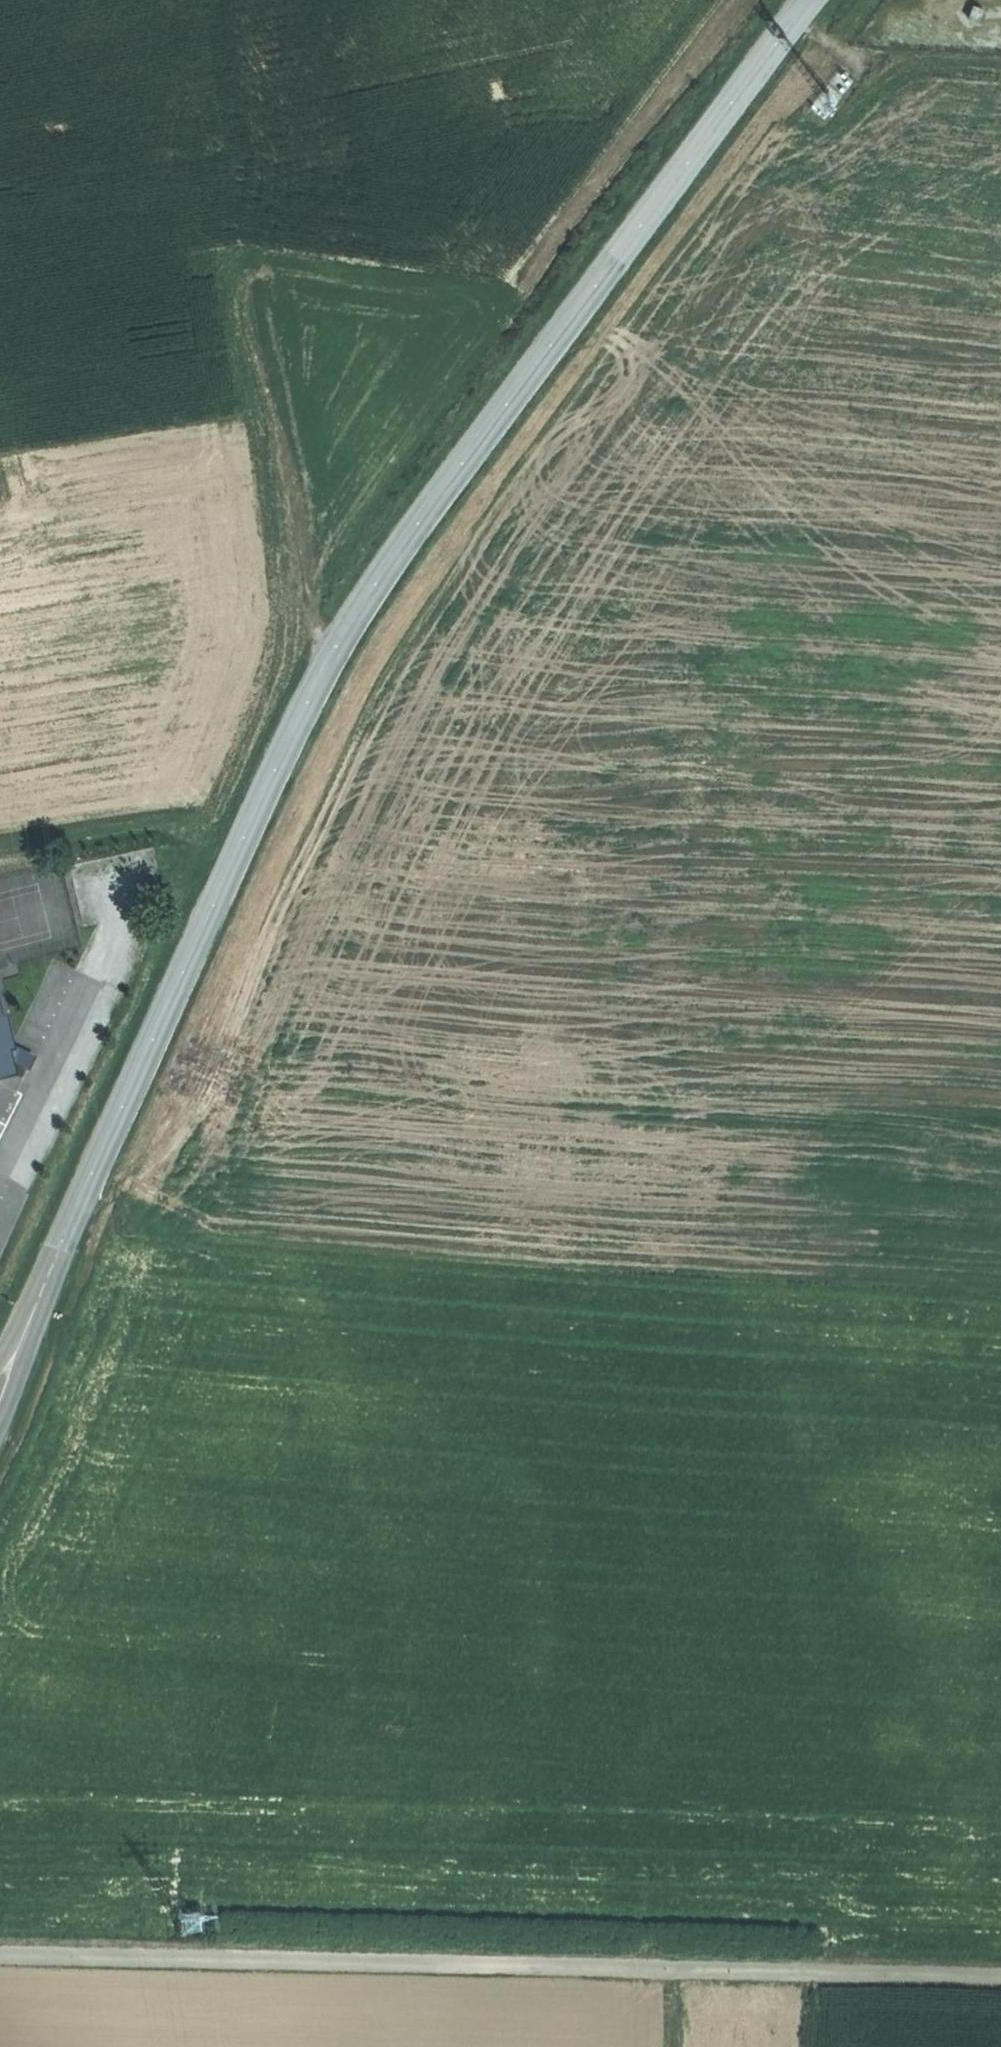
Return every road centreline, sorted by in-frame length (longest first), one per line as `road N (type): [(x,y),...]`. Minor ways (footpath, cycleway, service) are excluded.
road 1 (tertiary): [(813,0),(542,353),(336,660),(0,1370)]
road 2 (track): [(1000,1977),(0,1959)]

